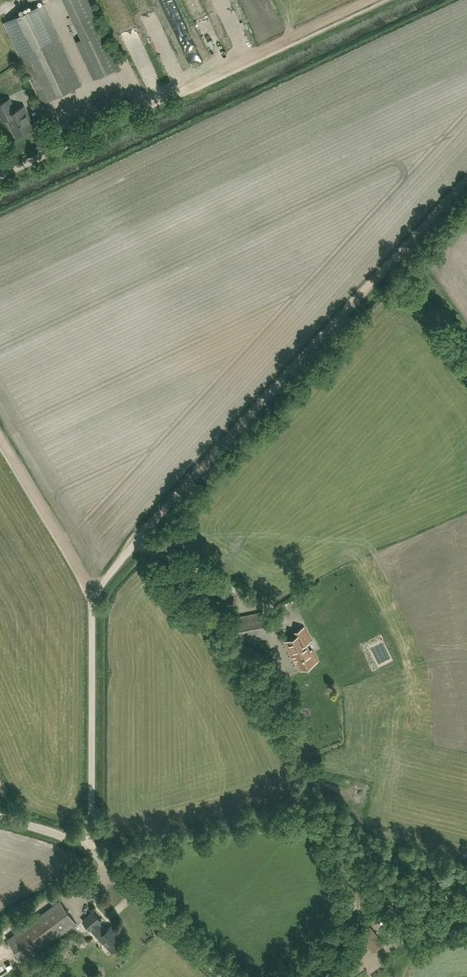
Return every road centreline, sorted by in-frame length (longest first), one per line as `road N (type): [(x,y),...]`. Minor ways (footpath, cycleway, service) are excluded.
road 1 (track): [(466,182),(154,520)]
road 2 (track): [(348,976),(355,877),(309,769),(289,682)]
road 3 (unclassified): [(85,846),(92,825),(93,610)]
road 4 (track): [(365,0),(174,94)]
road 5 (unclassified): [(0,176),(174,94)]
road 6 (unclassified): [(225,976),(85,846)]
road 7 (track): [(96,595),(0,437)]

